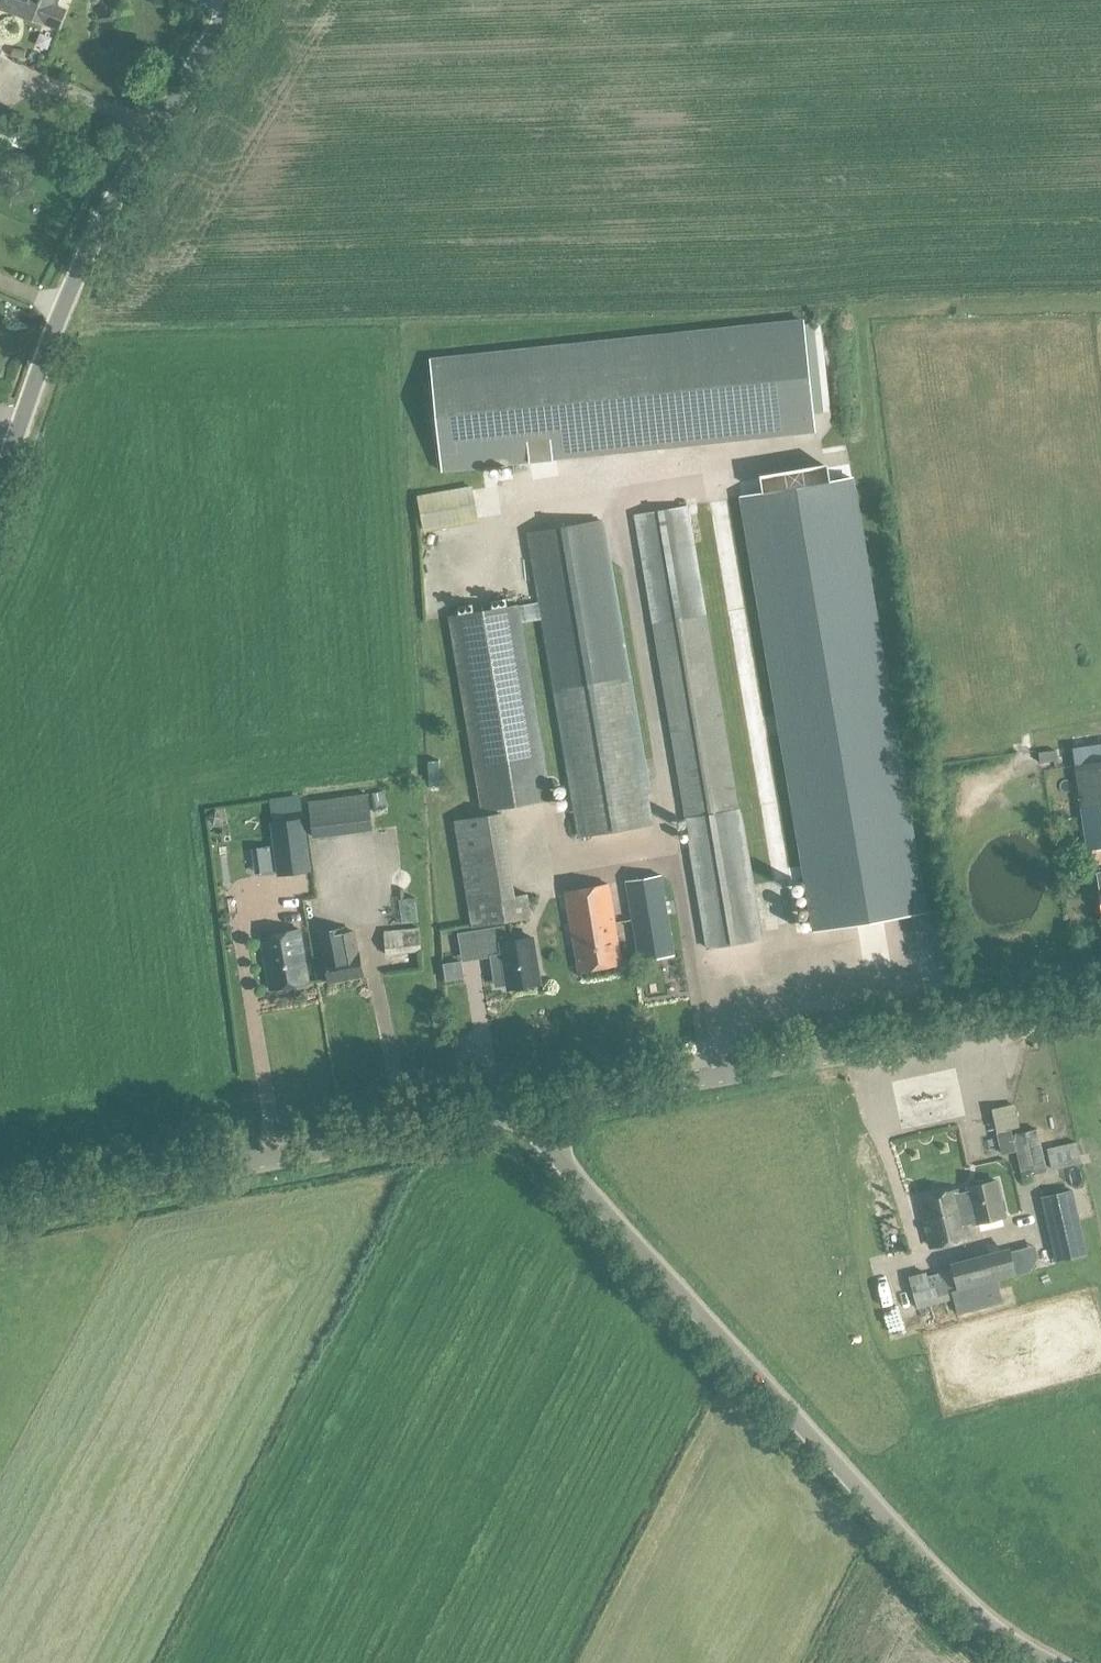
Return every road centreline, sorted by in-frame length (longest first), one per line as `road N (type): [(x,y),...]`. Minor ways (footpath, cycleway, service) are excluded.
road 1 (unclassified): [(1053,1662),(1012,1645),(853,1487),(570,1176),(528,1119)]
road 2 (unclassified): [(528,1119),(1100,997)]
road 3 (unclassified): [(0,492),(69,298),(132,173),(237,0)]
road 4 (unclassified): [(0,1209),(528,1119)]

